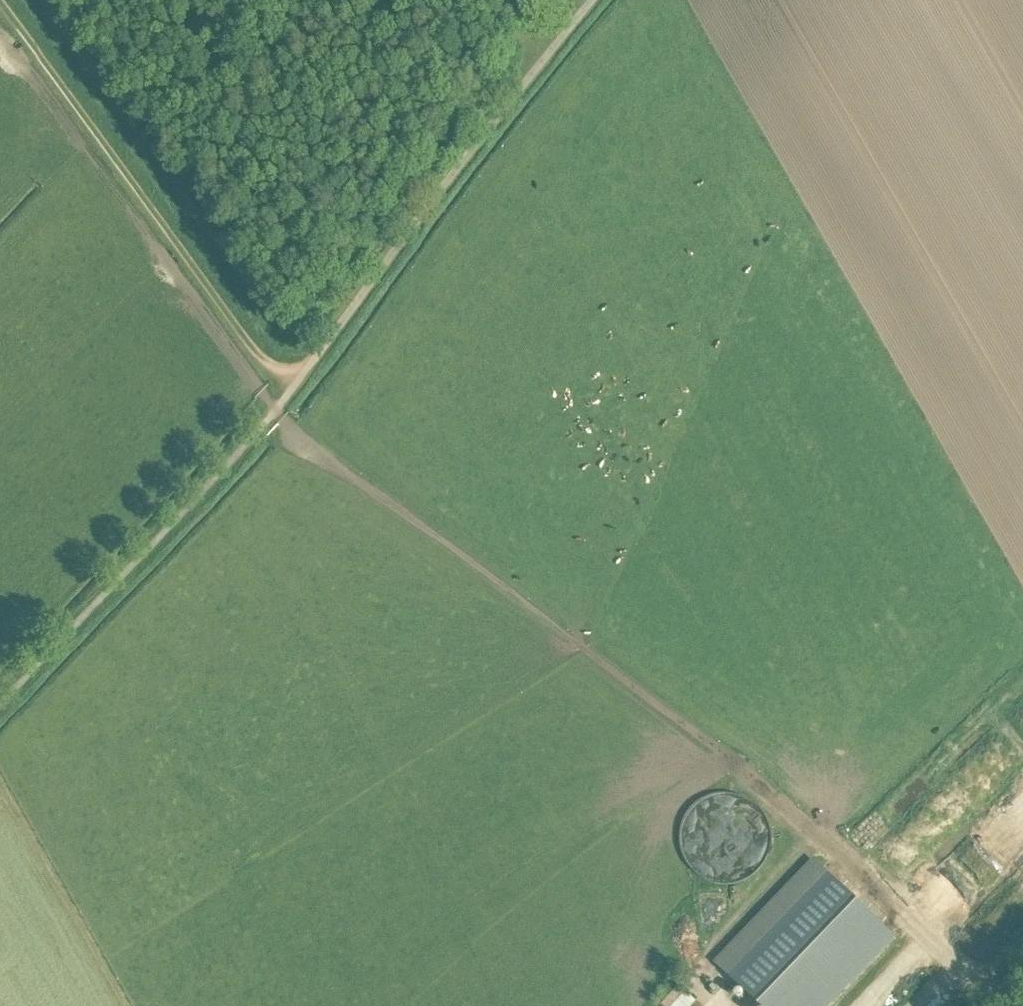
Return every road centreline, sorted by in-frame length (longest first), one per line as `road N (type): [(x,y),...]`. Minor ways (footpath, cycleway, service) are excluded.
road 1 (unclassified): [(294,388),(596,0)]
road 2 (track): [(294,388),(0,1)]

